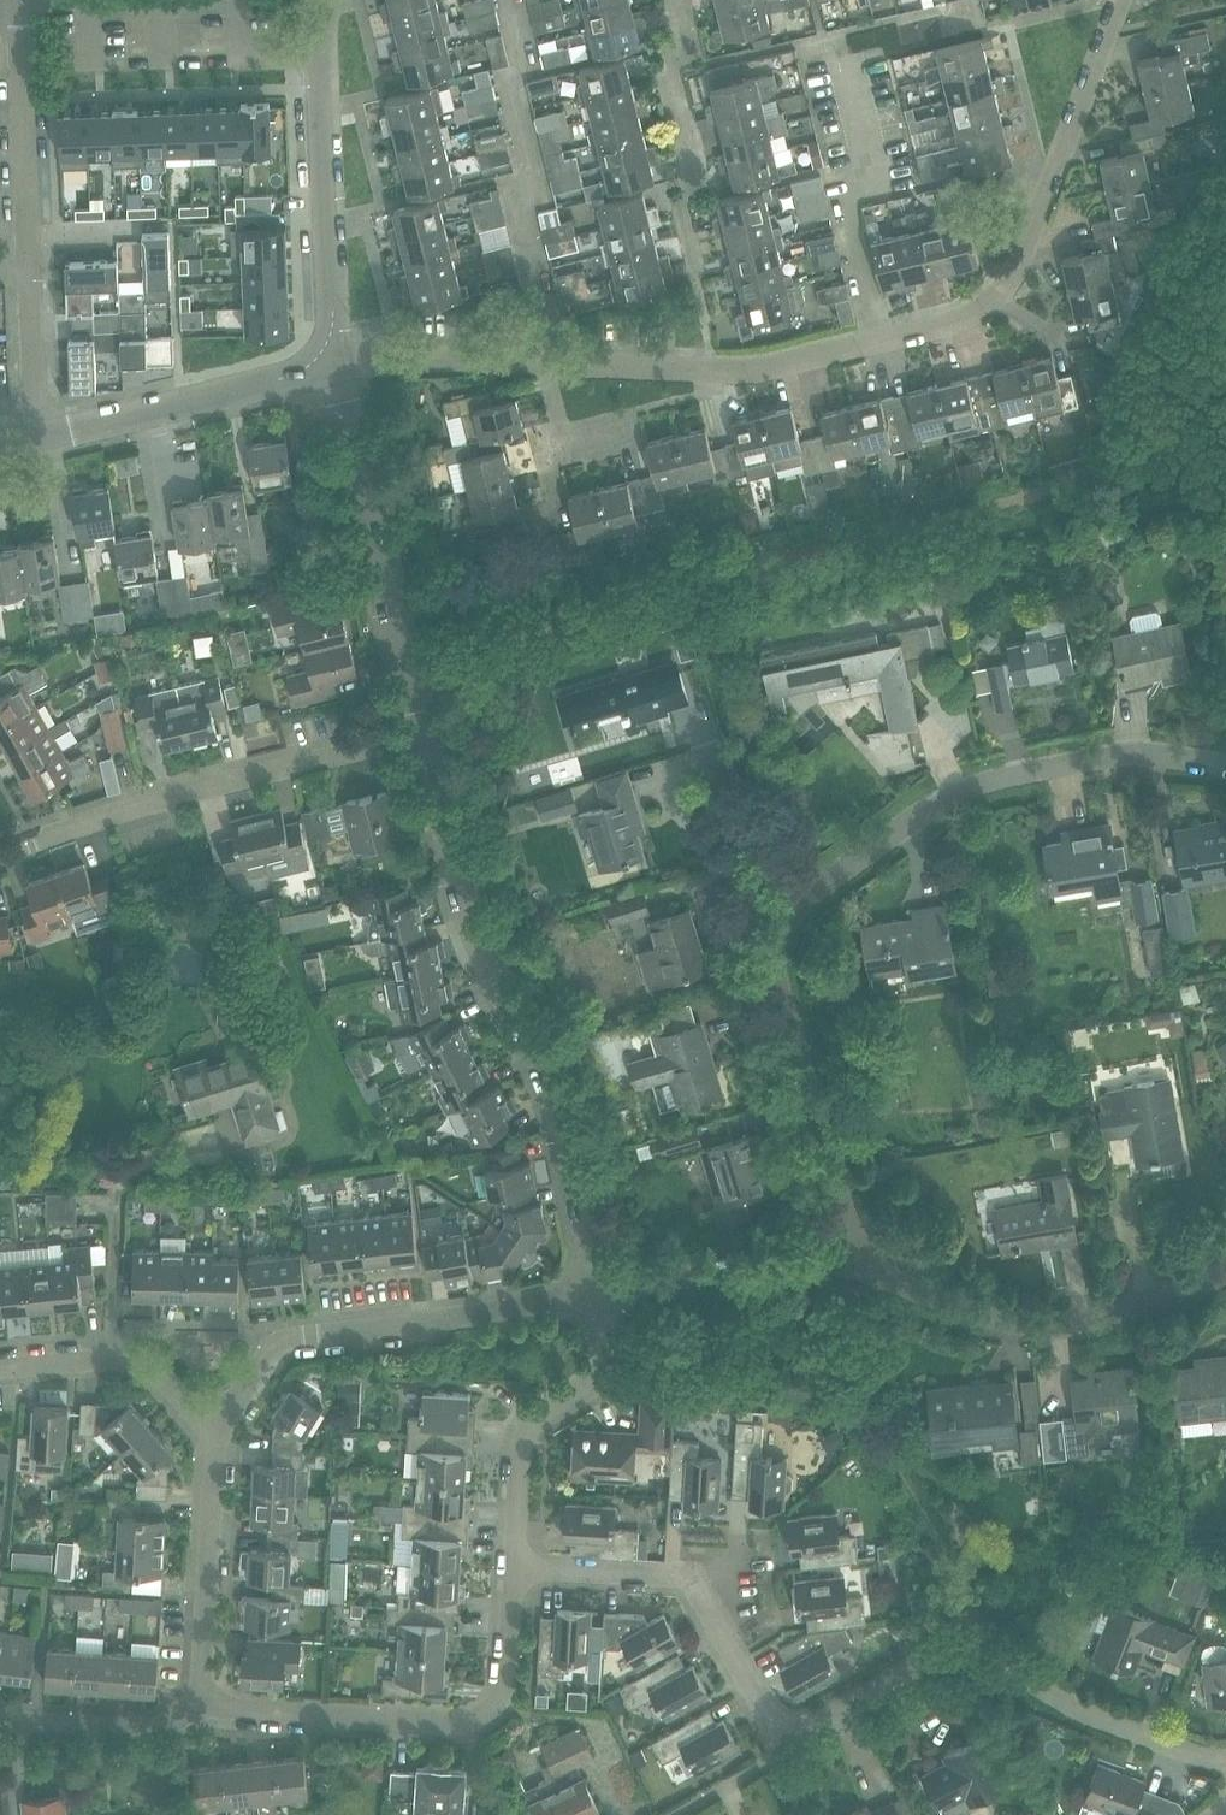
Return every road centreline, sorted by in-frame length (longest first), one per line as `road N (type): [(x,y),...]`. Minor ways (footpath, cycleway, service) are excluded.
road 1 (residential): [(1225,756),(1174,743),(1054,747),(990,762),(929,793),(815,877),(774,919),(766,983),(839,1247)]
road 2 (residential): [(511,1563),(688,1580),(742,1696),(784,1730),(802,1731),(941,1655),(978,1656),(1122,1733),(1182,1756),(1225,1756)]
road 3 (unclassified): [(596,1292),(547,1098),(522,1028),(457,904),(419,746)]
road 4 (residential): [(344,379),(429,365),(694,377),(782,371),(881,350)]
road 5 (residential): [(192,1710),(464,1723),(492,1713),(503,1691),(511,1563)]
road 6 (residential): [(881,350),(966,323),(1005,290),(1115,0)]
road 7 (residential): [(205,1436),(262,1361),(302,1336),(596,1292)]
road 8 (residential): [(0,857),(290,769),(419,746)]
road 9 (residential): [(839,1247),(958,1308),(1005,1319),(1068,1320),(1132,1305),(1225,1262)]
road 10 (residential): [(344,379),(325,234),(319,40),(331,0)]
road 11 (residential): [(419,746),(344,379)]
road 12 (residential): [(881,350),(850,209),(863,156),(836,40)]
road 13 (residential): [(31,435),(344,379)]
road 14 (residential): [(511,1563),(518,1454),(532,1426),(573,1396),(593,1369),(596,1292)]
road 15 (residential): [(205,1436),(192,1710)]
road 16 (residential): [(24,274),(12,0)]
road 17 (residential): [(596,1292),(839,1247)]
road 18 (residential): [(0,1363),(126,1361),(167,1389),(205,1436)]
road 19 (residential): [(192,1710),(0,1713)]
road 20 (residential): [(31,435),(24,274)]

